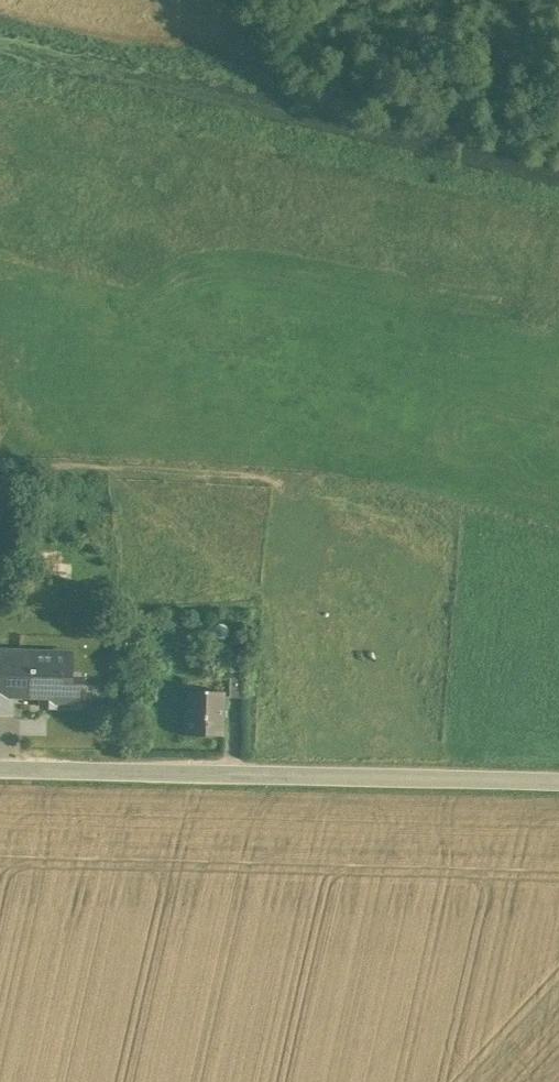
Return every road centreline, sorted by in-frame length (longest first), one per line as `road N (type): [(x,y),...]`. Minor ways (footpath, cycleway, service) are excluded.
road 1 (tertiary): [(0,766),(558,779)]

